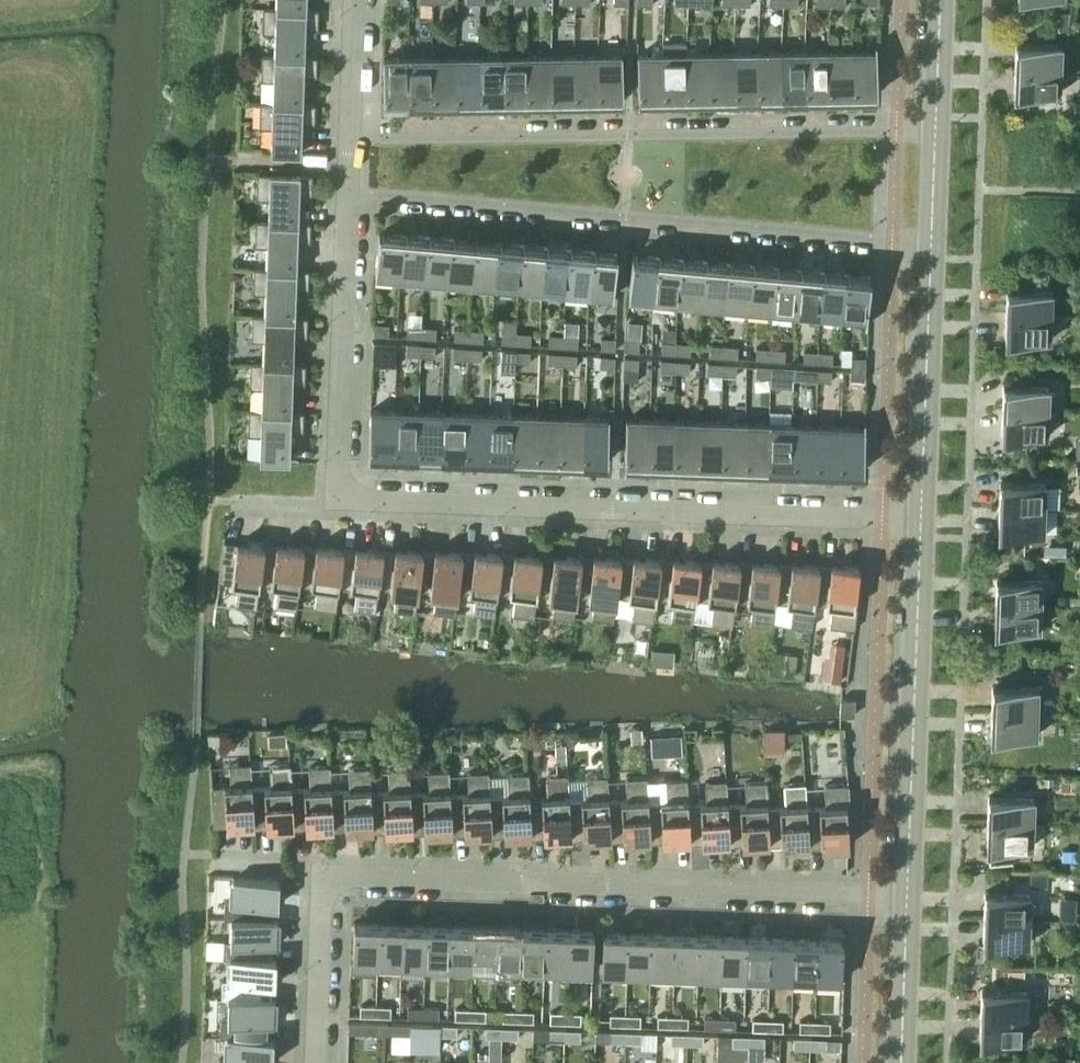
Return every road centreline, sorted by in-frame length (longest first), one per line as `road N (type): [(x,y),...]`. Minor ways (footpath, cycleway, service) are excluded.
road 1 (residential): [(907,895),(320,867)]
road 2 (residential): [(931,255),(350,193)]
road 3 (residential): [(352,137),(936,121)]
road 4 (residential): [(921,509),(340,499)]
road 5 (secondary): [(907,895),(921,509)]
road 6 (residential): [(340,499),(350,193)]
road 7 (secondary): [(921,509),(931,255)]
road 8 (residential): [(313,1062),(320,867)]
road 9 (secondary): [(901,1062),(907,895)]
road 10 (residential): [(352,137),(355,0)]
road 11 (secondary): [(931,255),(936,121)]
road 12 (secondary): [(936,121),(940,0)]

